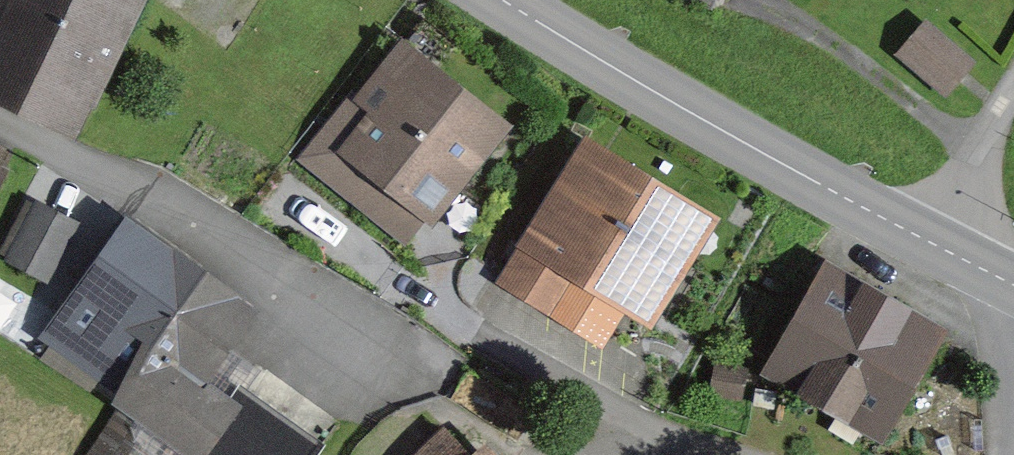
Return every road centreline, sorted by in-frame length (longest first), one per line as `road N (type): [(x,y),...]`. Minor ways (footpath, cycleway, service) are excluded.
road 1 (secondary): [(948,249),(729,134),(507,0)]
road 2 (residential): [(948,249),(1013,92)]

